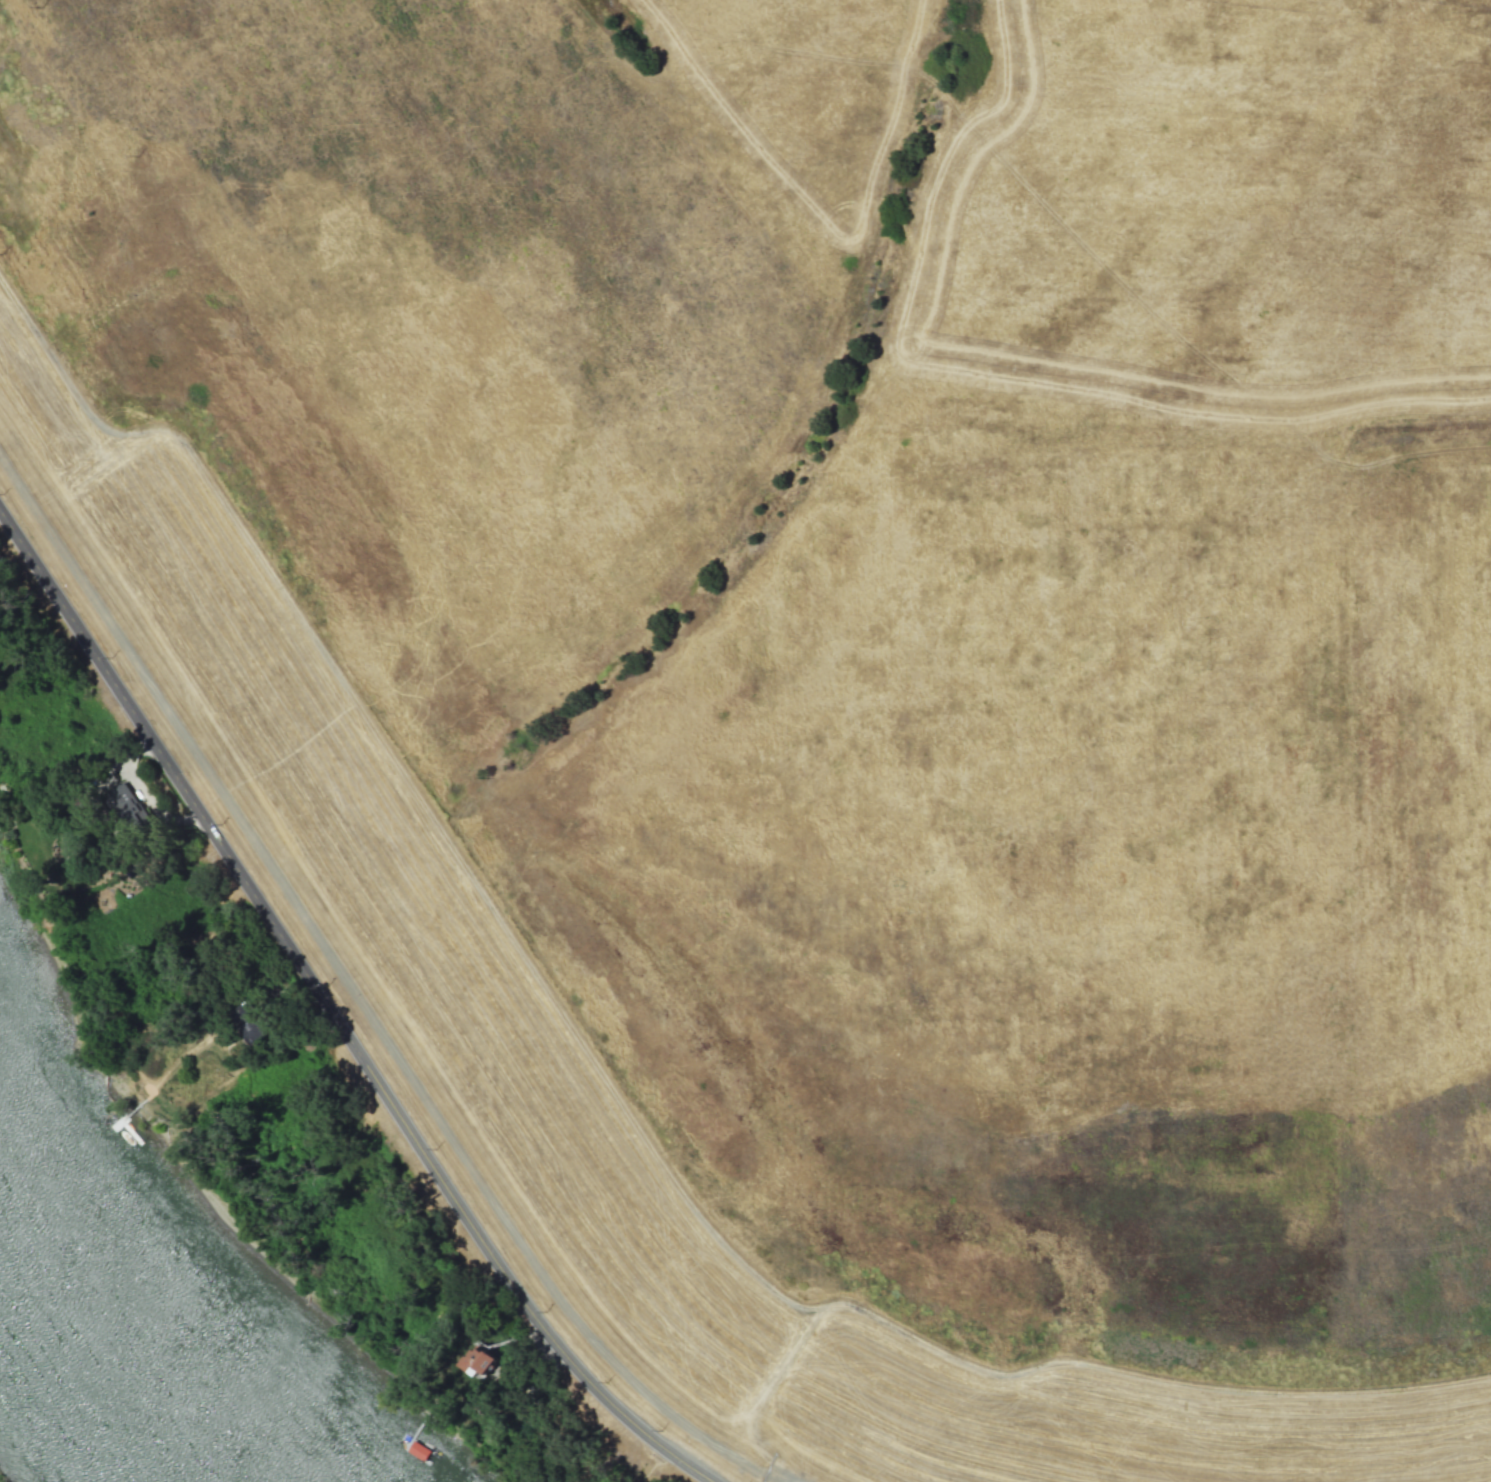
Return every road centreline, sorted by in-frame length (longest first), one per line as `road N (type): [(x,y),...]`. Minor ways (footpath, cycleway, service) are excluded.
road 1 (secondary): [(713,1481),(593,1384),(527,1304),(0,508)]

